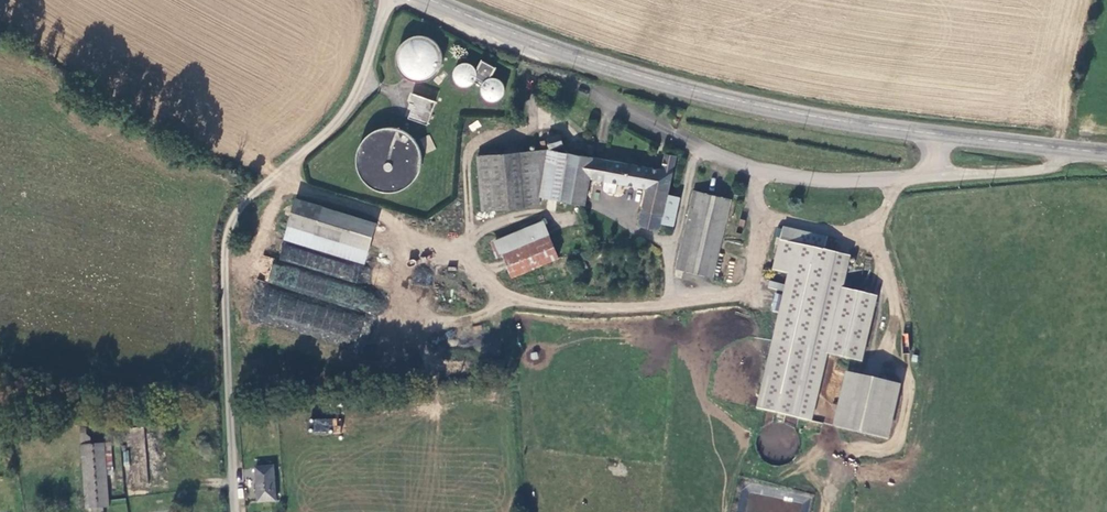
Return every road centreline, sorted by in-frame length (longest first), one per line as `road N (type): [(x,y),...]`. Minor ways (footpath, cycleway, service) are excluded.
road 1 (secondary): [(1106,155),(877,129),(690,93),(545,47),(431,0)]
road 2 (unclassified): [(389,0),(350,105),(245,202),(225,235),(234,511)]

